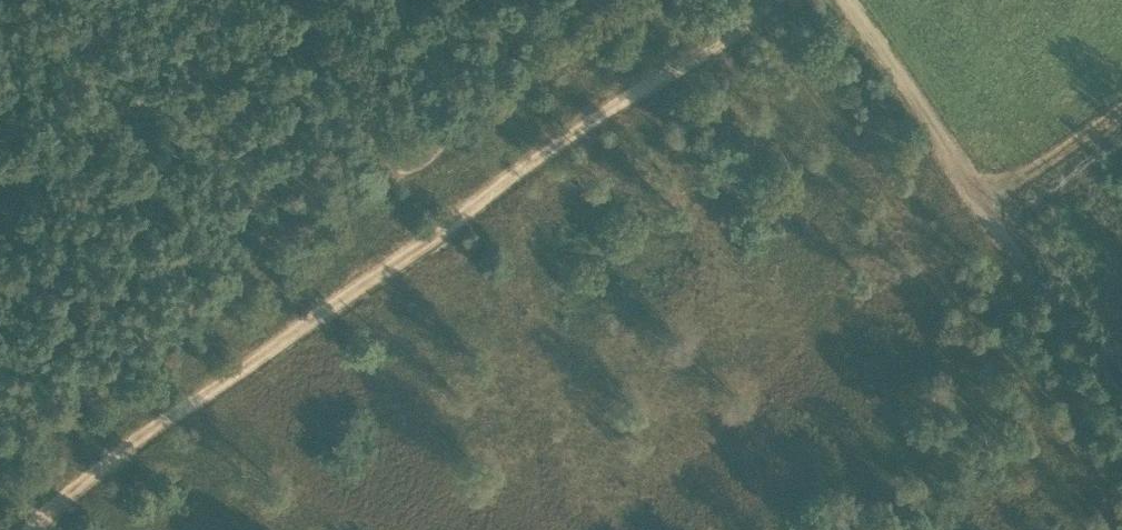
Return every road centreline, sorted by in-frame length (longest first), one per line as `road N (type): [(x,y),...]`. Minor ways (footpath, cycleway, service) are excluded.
road 1 (track): [(42,529),(60,505),(769,0)]
road 2 (track): [(1121,401),(841,0)]
road 3 (track): [(983,197),(1121,100)]

